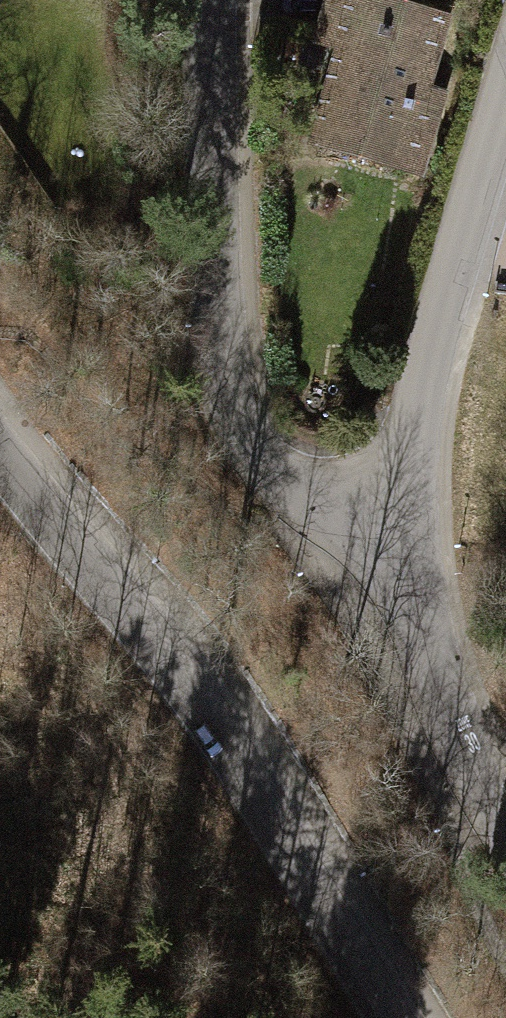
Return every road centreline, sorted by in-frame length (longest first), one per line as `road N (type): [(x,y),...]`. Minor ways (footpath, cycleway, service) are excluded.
road 1 (tertiary): [(0,453),(170,654),(234,746),(395,1017)]
road 2 (residential): [(412,531),(319,500),(240,427),(214,305),(206,0)]
road 3 (residential): [(412,531),(425,379),(505,90)]
road 4 (residential): [(505,826),(437,680),(412,531)]

